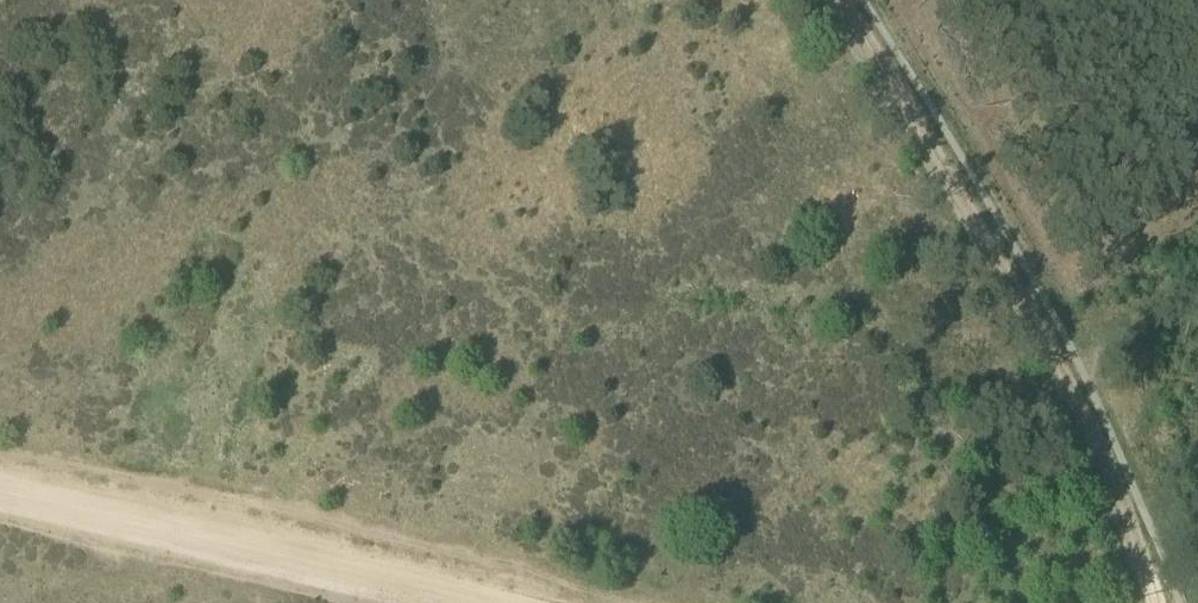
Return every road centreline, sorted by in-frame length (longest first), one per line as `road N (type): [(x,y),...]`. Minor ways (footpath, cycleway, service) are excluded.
road 1 (track): [(819,0),(1050,381),(1150,567),(1155,602)]
road 2 (track): [(445,602),(0,506)]

